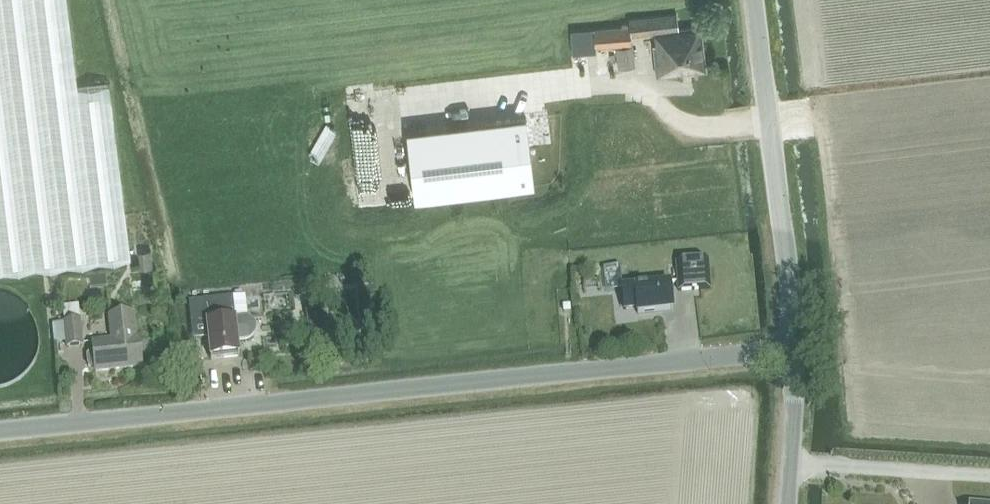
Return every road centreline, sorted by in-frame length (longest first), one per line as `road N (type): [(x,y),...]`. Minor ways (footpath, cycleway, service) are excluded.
road 1 (unclassified): [(0,430),(800,346)]
road 2 (unclassified): [(800,346),(755,0)]
road 3 (unclassified): [(789,503),(800,346)]

